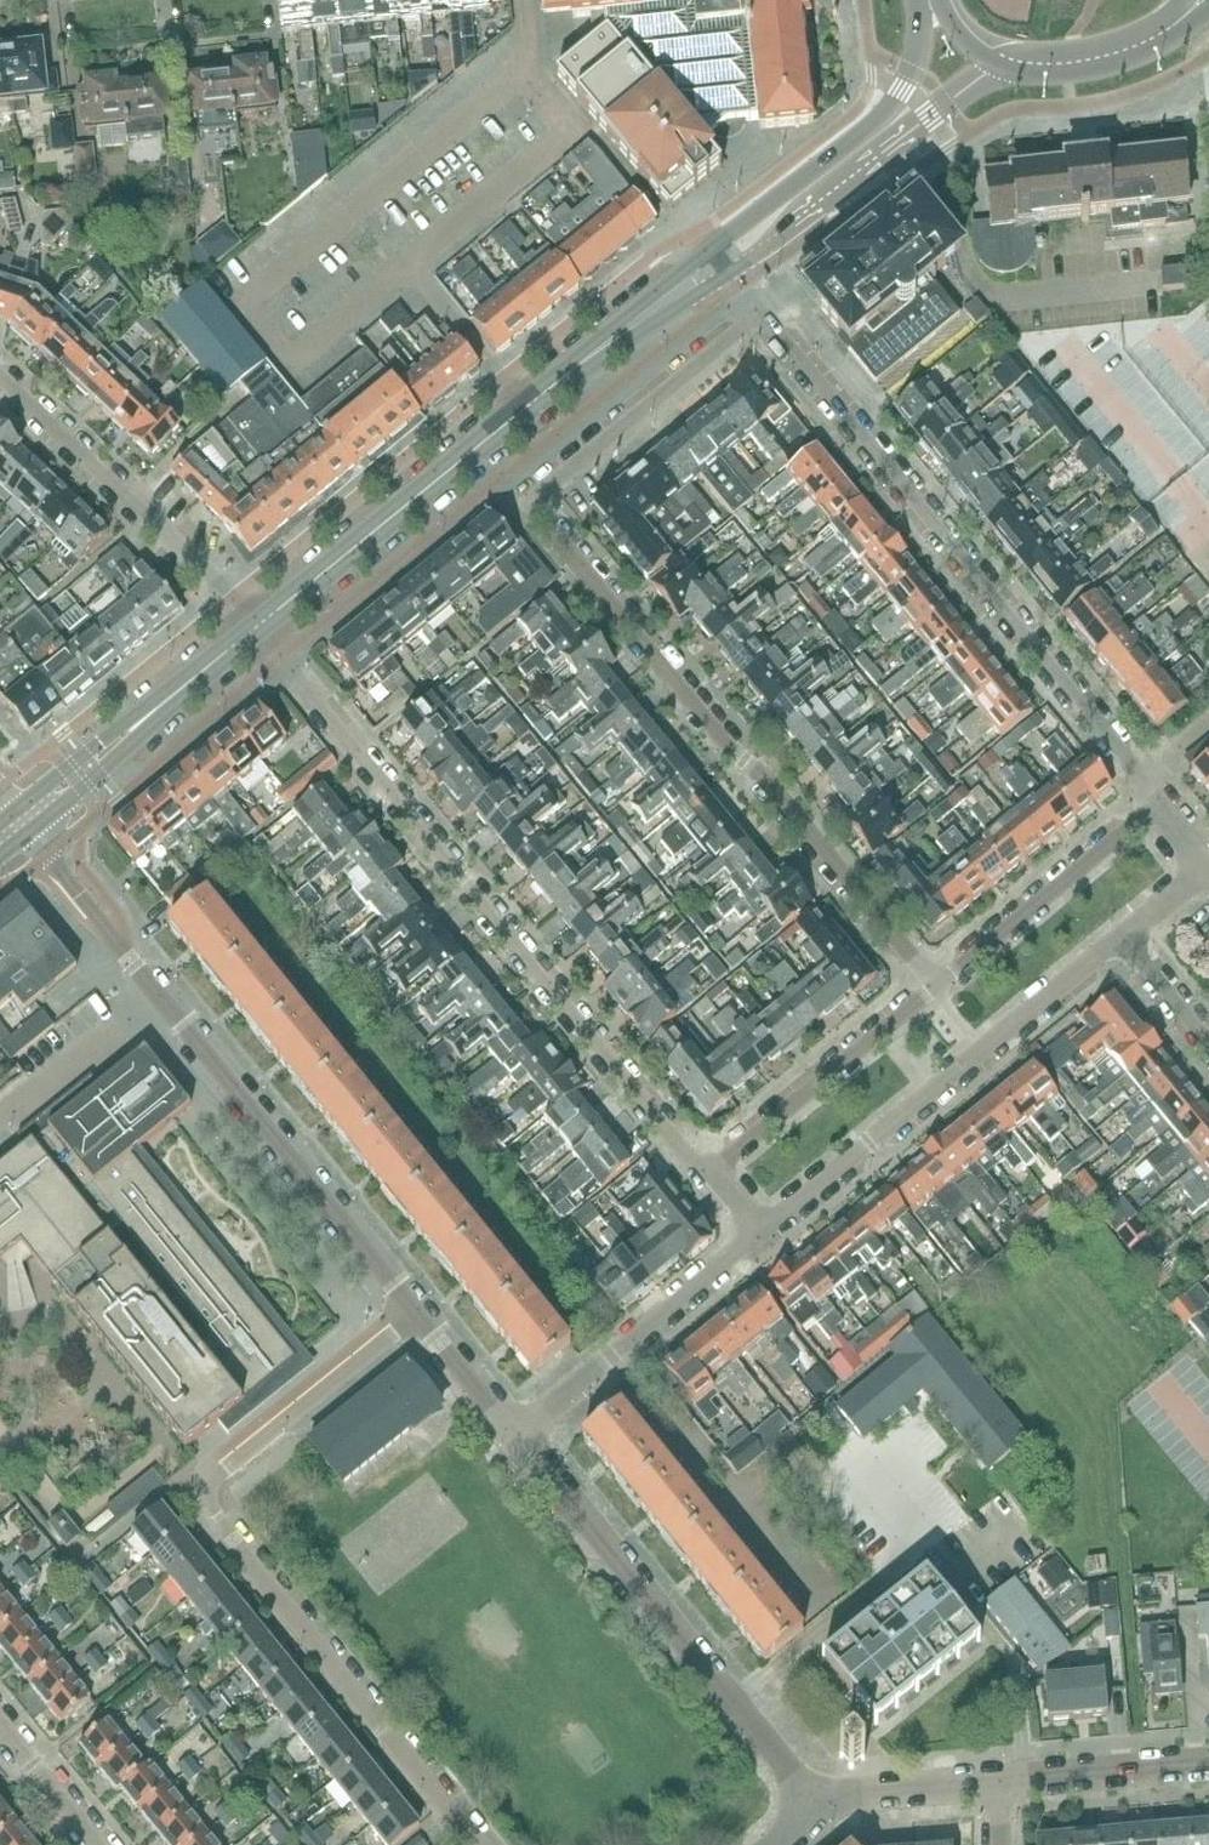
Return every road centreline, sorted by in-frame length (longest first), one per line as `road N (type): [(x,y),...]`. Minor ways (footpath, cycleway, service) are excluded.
road 1 (residential): [(927,985),(530,501),(761,311)]
road 2 (residential): [(416,1314),(212,1480),(207,1497),(480,1844)]
road 3 (residential): [(697,1177),(257,632)]
road 4 (residential): [(761,311),(1152,795)]
road 5 (residential): [(416,1314),(31,831)]
road 6 (secondary): [(257,632),(525,408),(721,260)]
road 7 (residential): [(751,1241),(1123,947)]
road 8 (residential): [(817,1809),(520,1440)]
road 9 (residential): [(257,632),(0,377)]
road 10 (secondary): [(721,260),(769,243),(976,82),(1012,64)]
road 11 (secondary): [(925,0),(901,98),(744,222),(721,260)]
road 12 (residential): [(520,1440),(751,1241)]
road 13 (residential): [(927,985),(697,1177)]
road 14 (residential): [(1152,795),(927,985)]
road 15 (residential): [(991,1771),(1208,1754)]
road 16 (secondary): [(1012,64),(1113,54),(1184,16)]
road 17 (residential): [(817,1809),(874,1780),(991,1771)]
road 18 (secondary): [(31,831),(105,770),(155,710)]
road 19 (secondary): [(155,710),(99,742),(18,810)]
road 20 (residential): [(520,1440),(416,1314)]
road 21 (residential): [(97,1844),(0,1727)]
road 22 (residential): [(1123,947),(1208,1048)]
road 23 (secondary): [(155,710),(257,632)]

